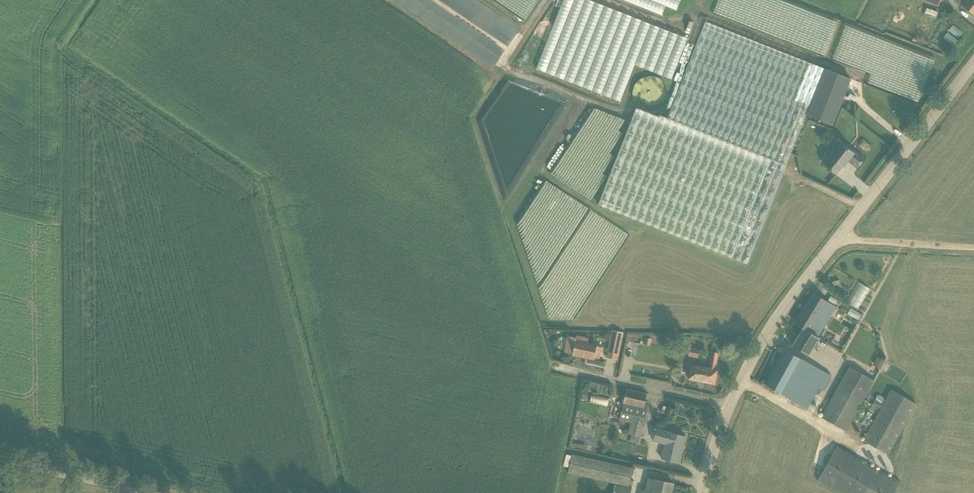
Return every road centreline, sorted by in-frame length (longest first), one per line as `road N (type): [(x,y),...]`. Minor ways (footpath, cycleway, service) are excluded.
road 1 (tertiary): [(973,65),(777,319),(729,407)]
road 2 (residential): [(729,407),(563,369)]
road 3 (unclassified): [(150,492),(0,463)]
road 4 (track): [(838,239),(973,248)]

